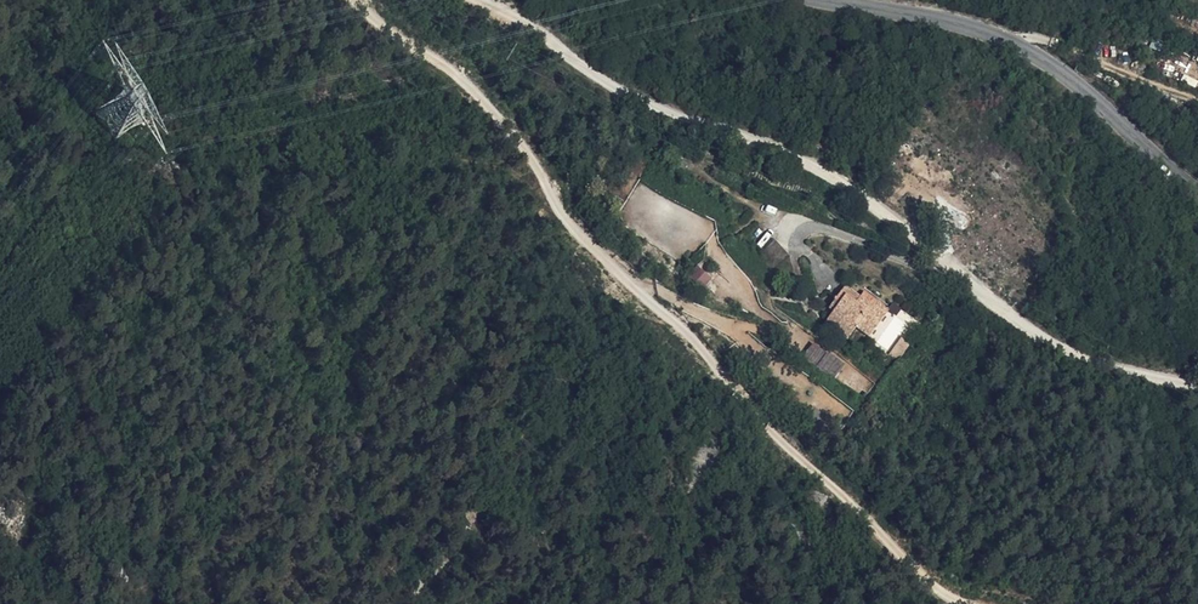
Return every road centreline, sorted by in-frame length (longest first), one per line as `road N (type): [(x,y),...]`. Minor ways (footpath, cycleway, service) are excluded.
road 1 (track): [(354,0),(463,77),(510,124),(568,230),(673,316),(793,455),(964,603)]
road 2 (track): [(1197,383),(1082,359),(1034,335),(847,185),(626,92),(543,31),(475,0)]
road 3 (secondary): [(1197,191),(1021,44),(973,26),(827,0)]

